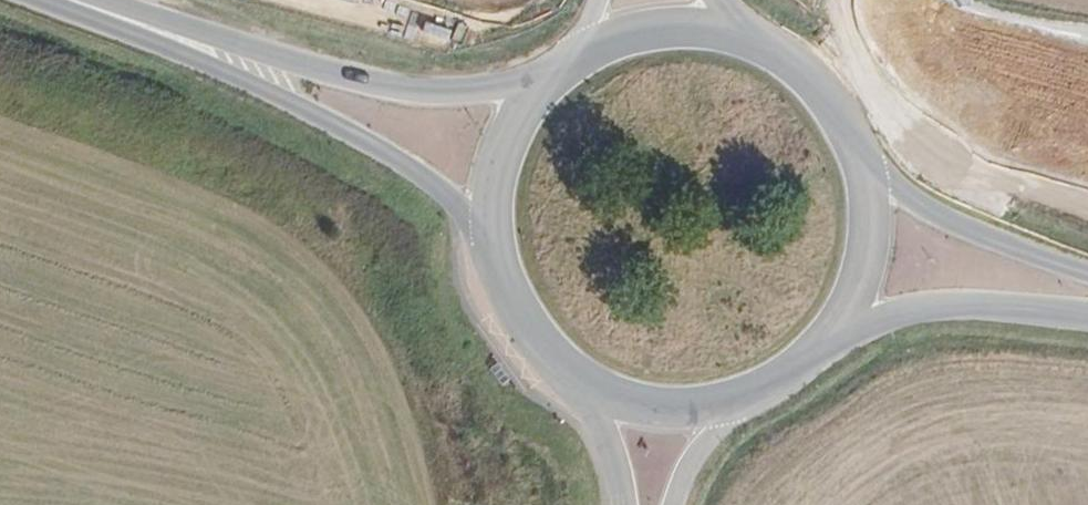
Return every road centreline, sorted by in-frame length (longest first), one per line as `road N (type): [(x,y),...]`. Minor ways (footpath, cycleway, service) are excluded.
road 1 (primary): [(127,21),(372,146),(487,237)]
road 2 (primary): [(539,80),(458,92),(381,84),(127,21)]
road 3 (primary): [(1087,275),(890,186),(866,159)]
road 4 (primary): [(846,324),(962,305),(1087,309)]
road 5 (primary): [(487,237),(503,298),(539,351),(589,390)]
road 6 (primary): [(866,159),(837,108),(785,55),(739,37)]
road 7 (primary): [(539,80),(496,153),(487,237)]
road 8 (primary): [(846,324),(862,284),(866,159)]
road 9 (primary): [(739,37),(654,26),(588,47)]
road 10 (primary): [(589,390),(641,408),(736,404)]
road 11 (primary): [(736,404),(783,379),(846,324)]

